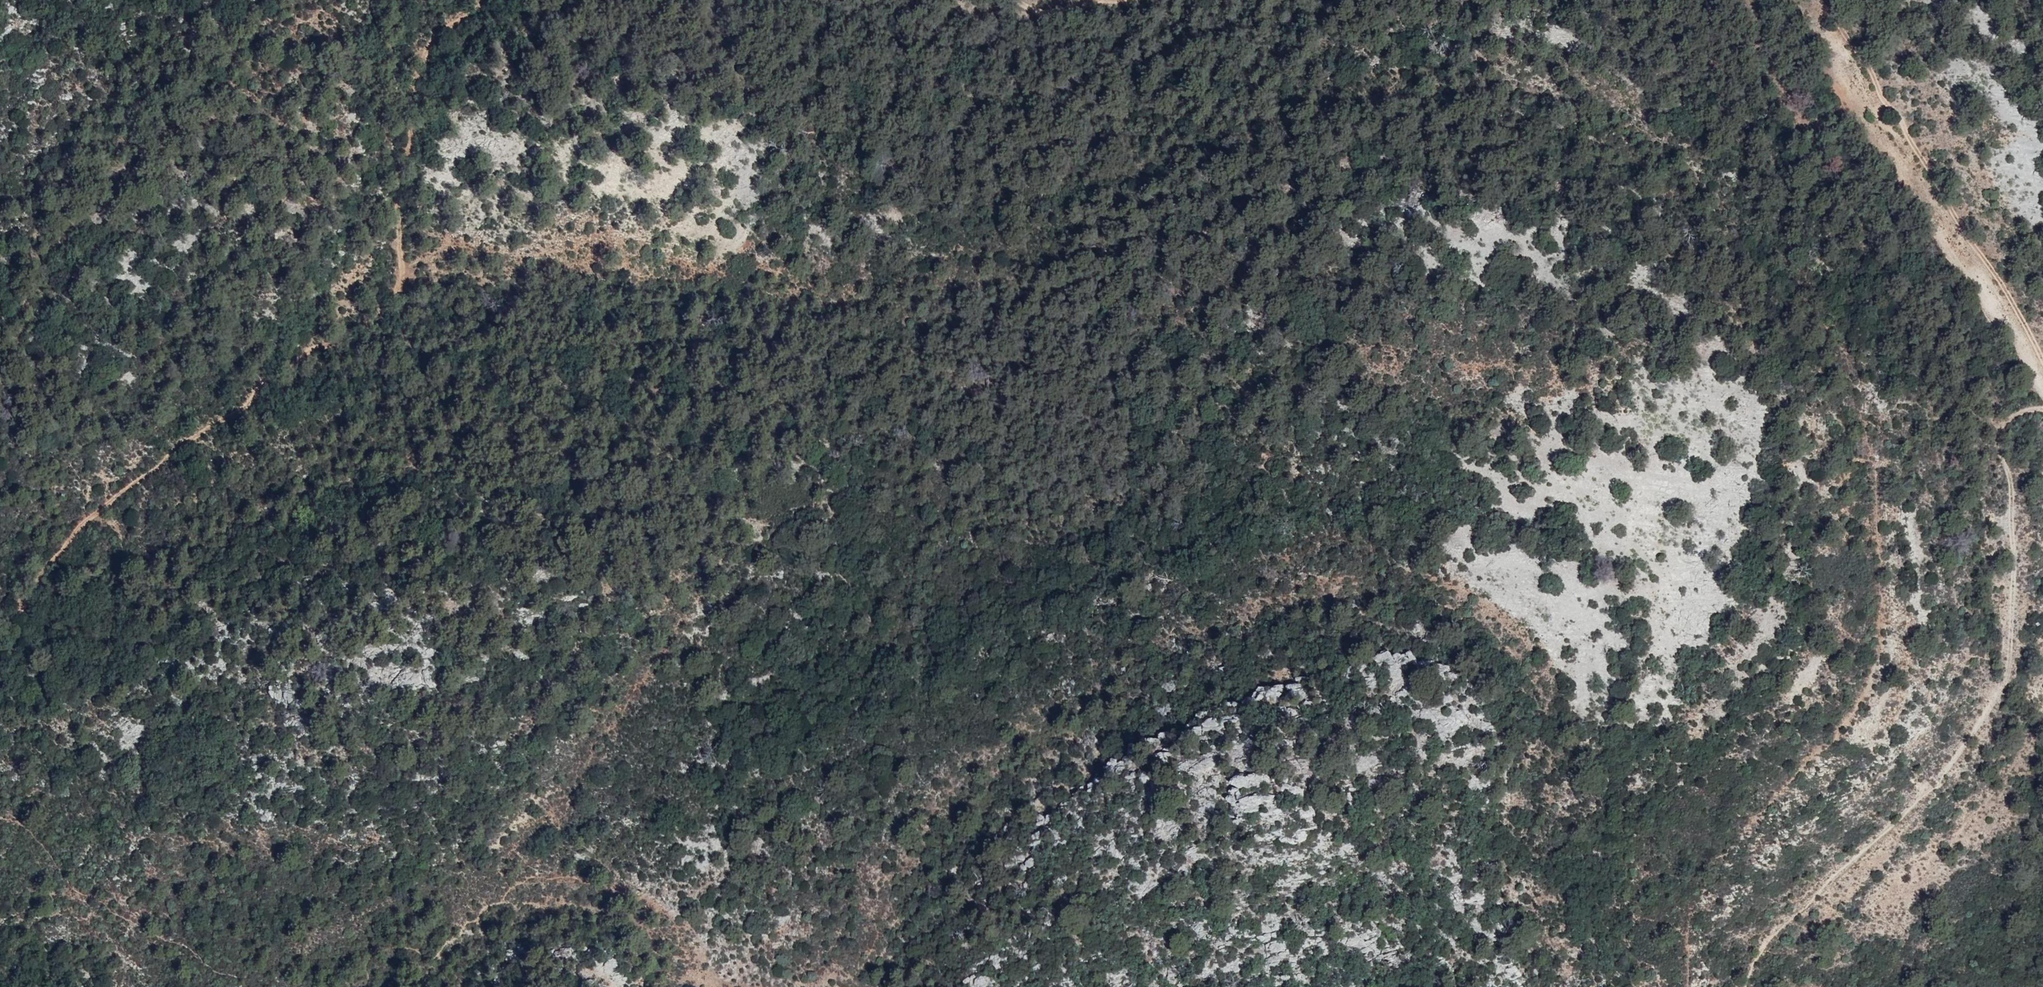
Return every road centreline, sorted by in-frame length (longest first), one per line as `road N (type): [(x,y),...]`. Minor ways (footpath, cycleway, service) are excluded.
road 1 (track): [(482,0),(422,66),(399,172),(403,259),(391,301),(372,323),(284,363),(243,409),(138,478),(64,551),(0,640)]
road 2 (track): [(2042,410),(1997,426),(2018,575),(2010,660),(1994,712),(1892,826),(1786,920),(1746,986)]
road 3 (track): [(2042,352),(1838,0)]
road 4 (track): [(1103,0),(1055,6),(980,0)]

